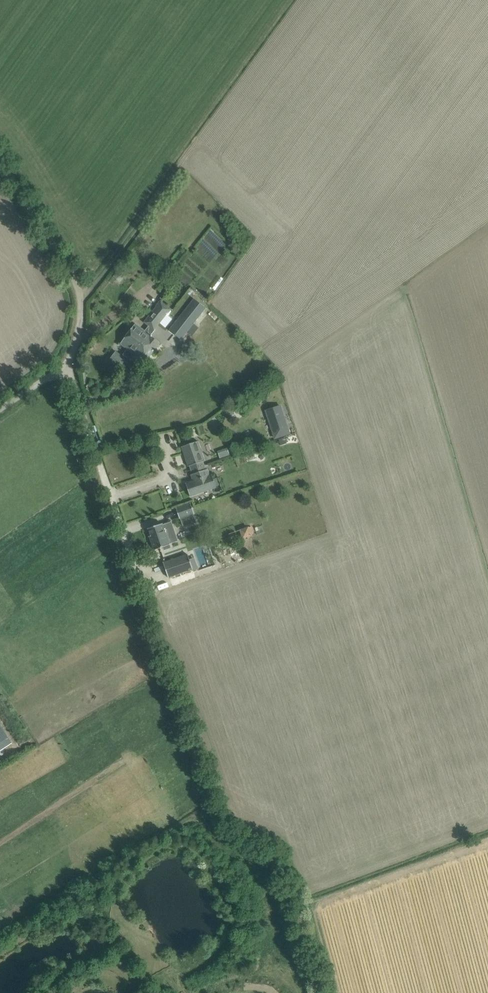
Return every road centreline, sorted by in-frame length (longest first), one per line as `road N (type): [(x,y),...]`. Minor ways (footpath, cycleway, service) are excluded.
road 1 (track): [(316,992),(278,854),(224,829),(168,658)]
road 2 (unclassified): [(168,658),(69,369)]
road 3 (track): [(0,172),(82,297),(69,369)]

